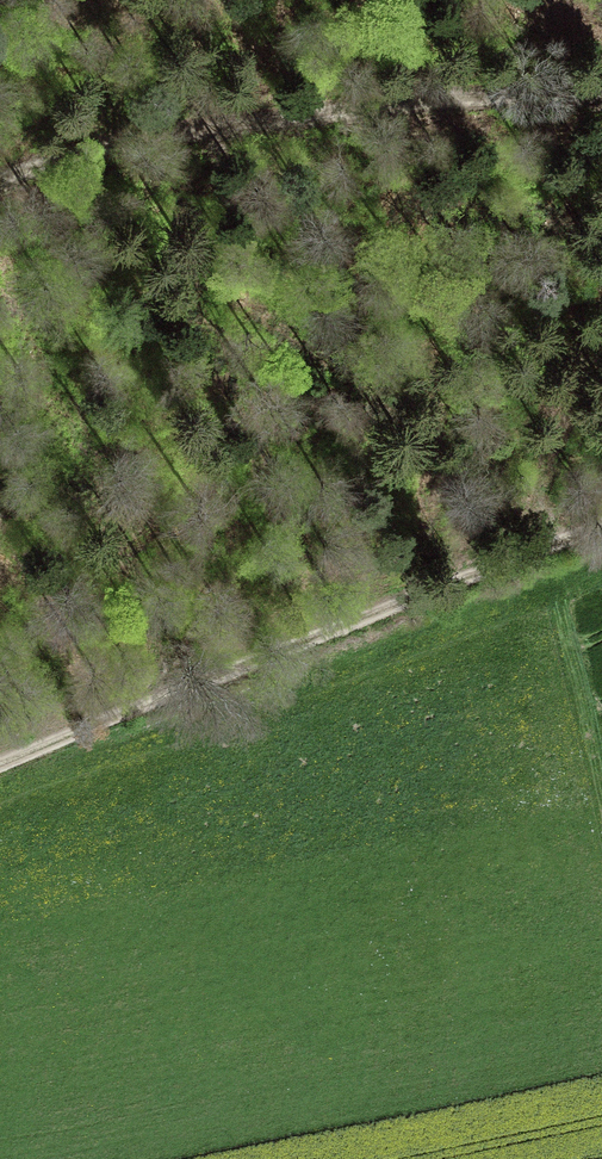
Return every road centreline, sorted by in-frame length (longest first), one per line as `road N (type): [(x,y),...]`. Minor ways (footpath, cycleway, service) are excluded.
road 1 (track): [(601,522),(0,764)]
road 2 (track): [(601,91),(400,101),(197,127),(77,153),(0,182)]
road 3 (track): [(601,789),(571,649)]

